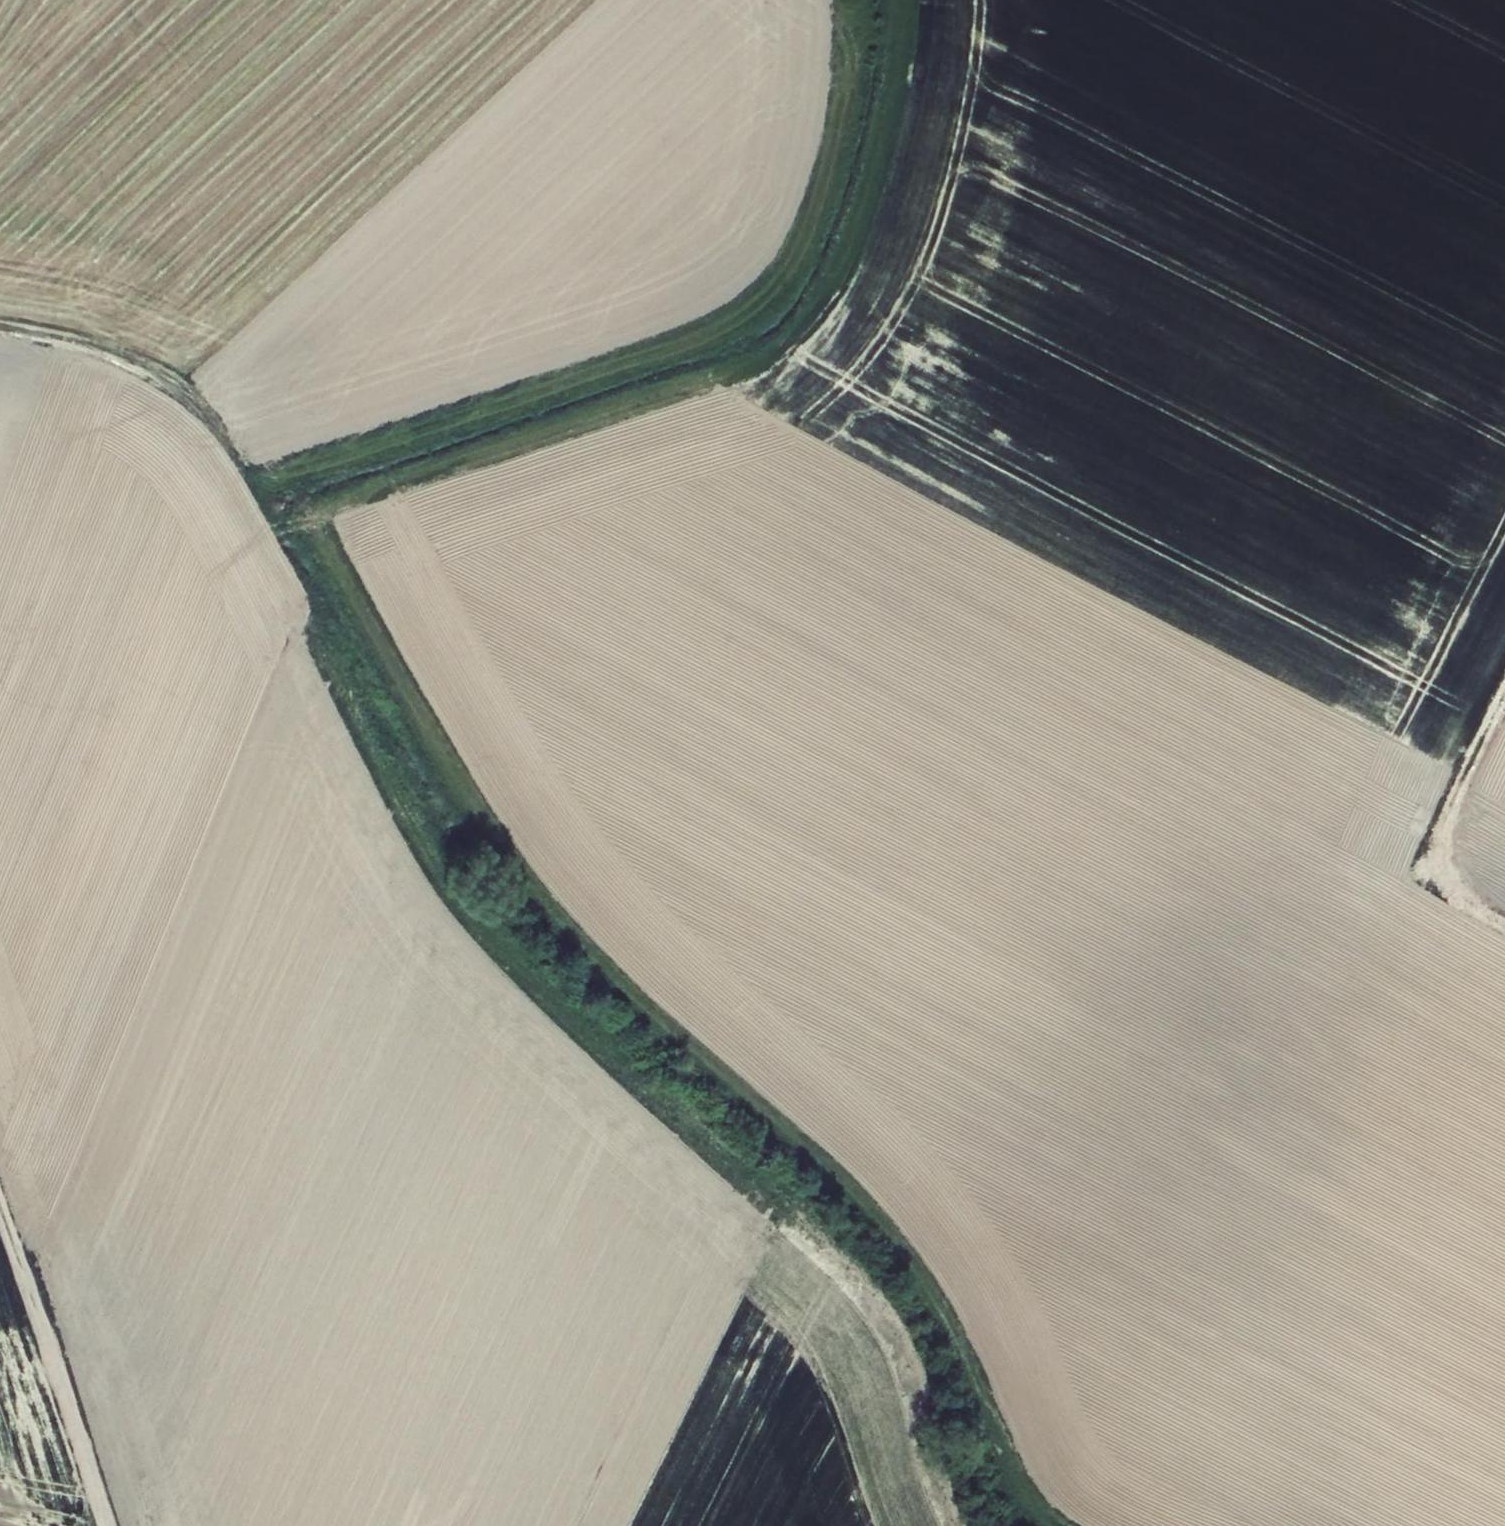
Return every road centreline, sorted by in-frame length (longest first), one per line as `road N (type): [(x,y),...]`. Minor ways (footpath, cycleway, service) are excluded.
road 1 (track): [(120,1525),(56,1316),(0,1178)]
road 2 (track): [(1504,694),(1407,883),(1504,935)]

